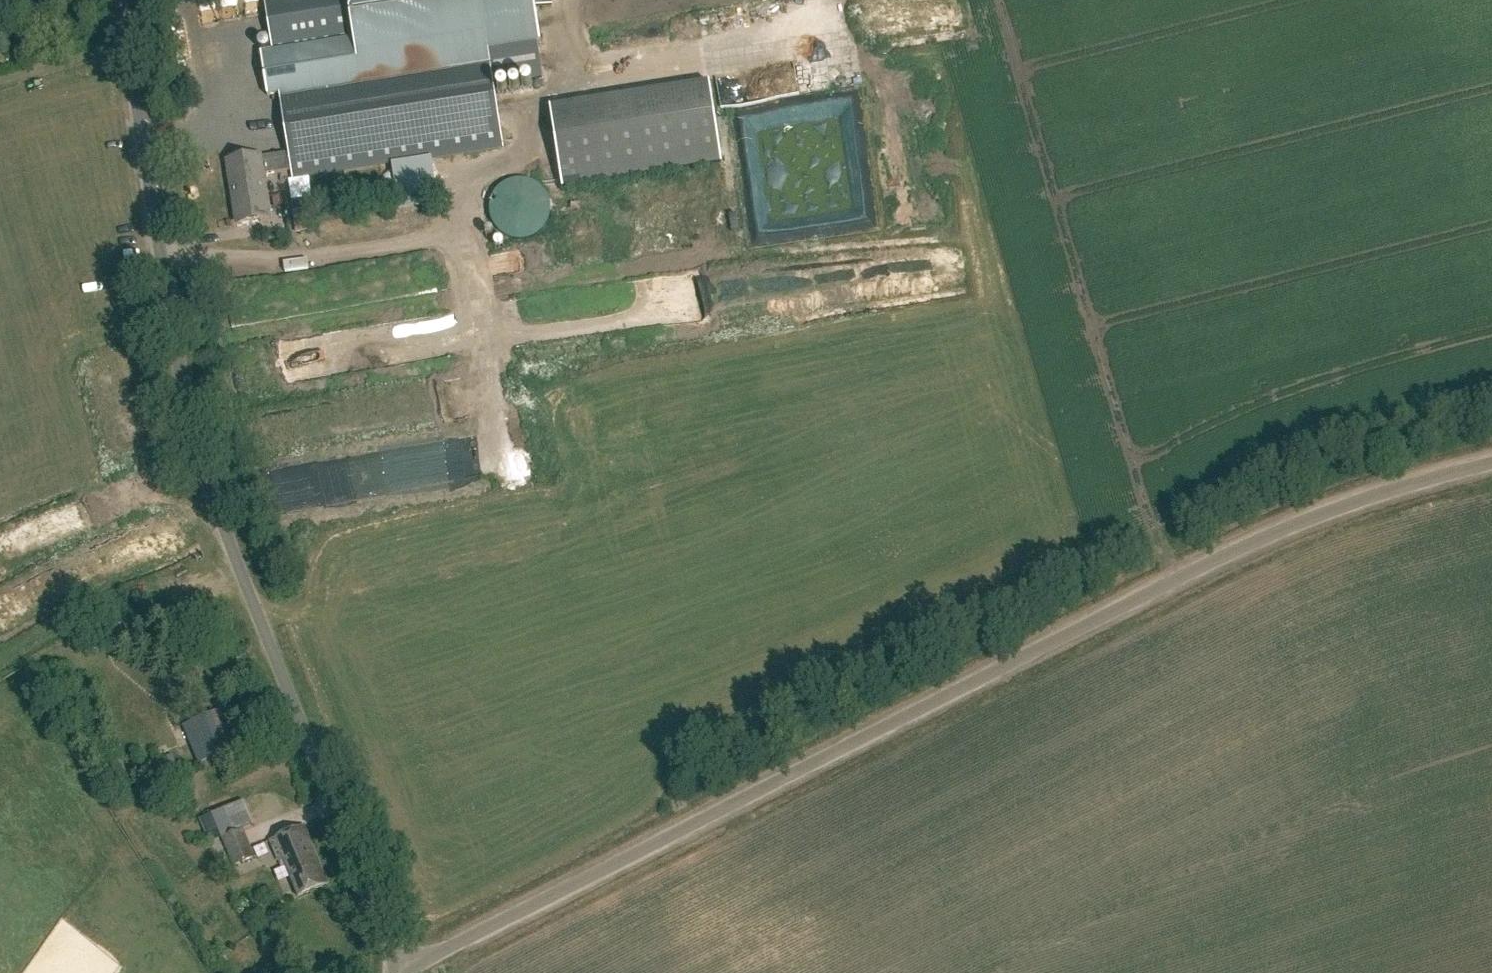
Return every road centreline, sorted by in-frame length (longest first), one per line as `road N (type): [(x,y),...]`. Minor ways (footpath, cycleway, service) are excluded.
road 1 (unclassified): [(409,972),(460,939),(1262,535),(1491,461)]
road 2 (unclassified): [(402,972),(219,516),(160,231),(125,0)]

